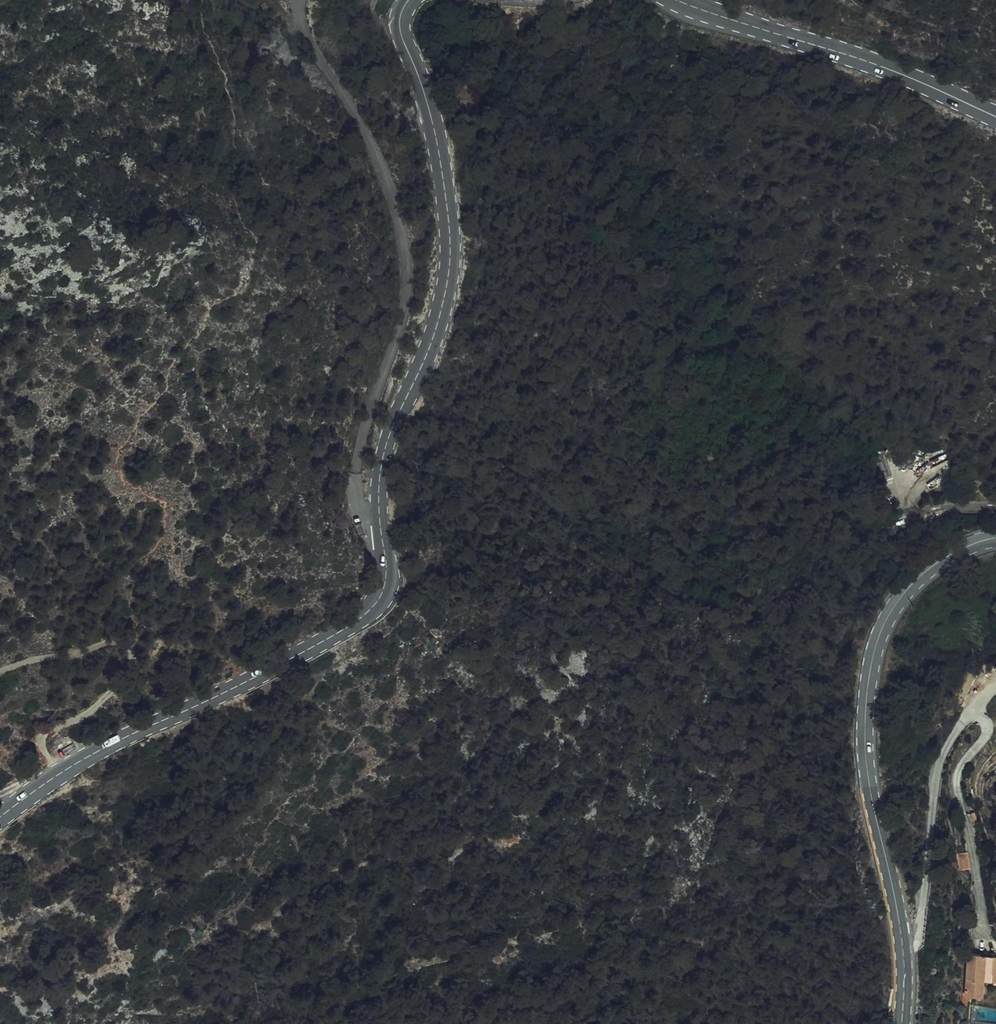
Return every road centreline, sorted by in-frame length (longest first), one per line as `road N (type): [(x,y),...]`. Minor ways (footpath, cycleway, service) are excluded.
road 1 (secondary): [(408,0),(400,31),(435,133),(450,251),(439,319),(382,466),(386,575),(379,598),(329,638),(92,754),(0,817)]
road 2 (primary): [(995,538),(920,576),(885,623),(872,657),(869,797),(905,953),(903,1023)]
road 3 (secondary): [(995,117),(896,72),(677,0)]

